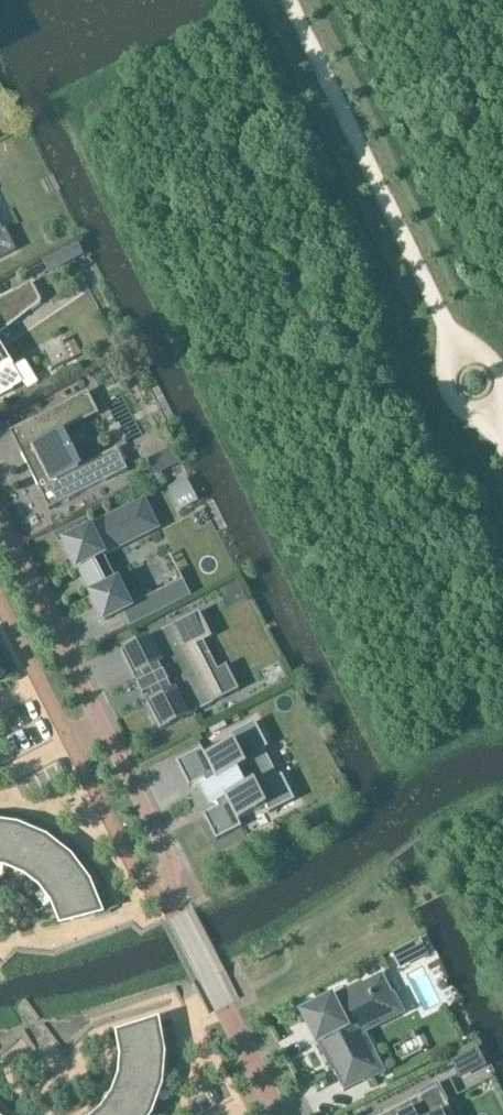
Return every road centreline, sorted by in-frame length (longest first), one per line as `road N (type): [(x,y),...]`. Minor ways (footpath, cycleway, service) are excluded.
road 1 (residential): [(270,1094),(165,888)]
road 2 (residential): [(104,726),(0,523)]
road 3 (residential): [(165,888),(168,853),(104,726)]
road 4 (residential): [(70,744),(133,866),(165,888)]
road 5 (residential): [(0,607),(70,744)]

